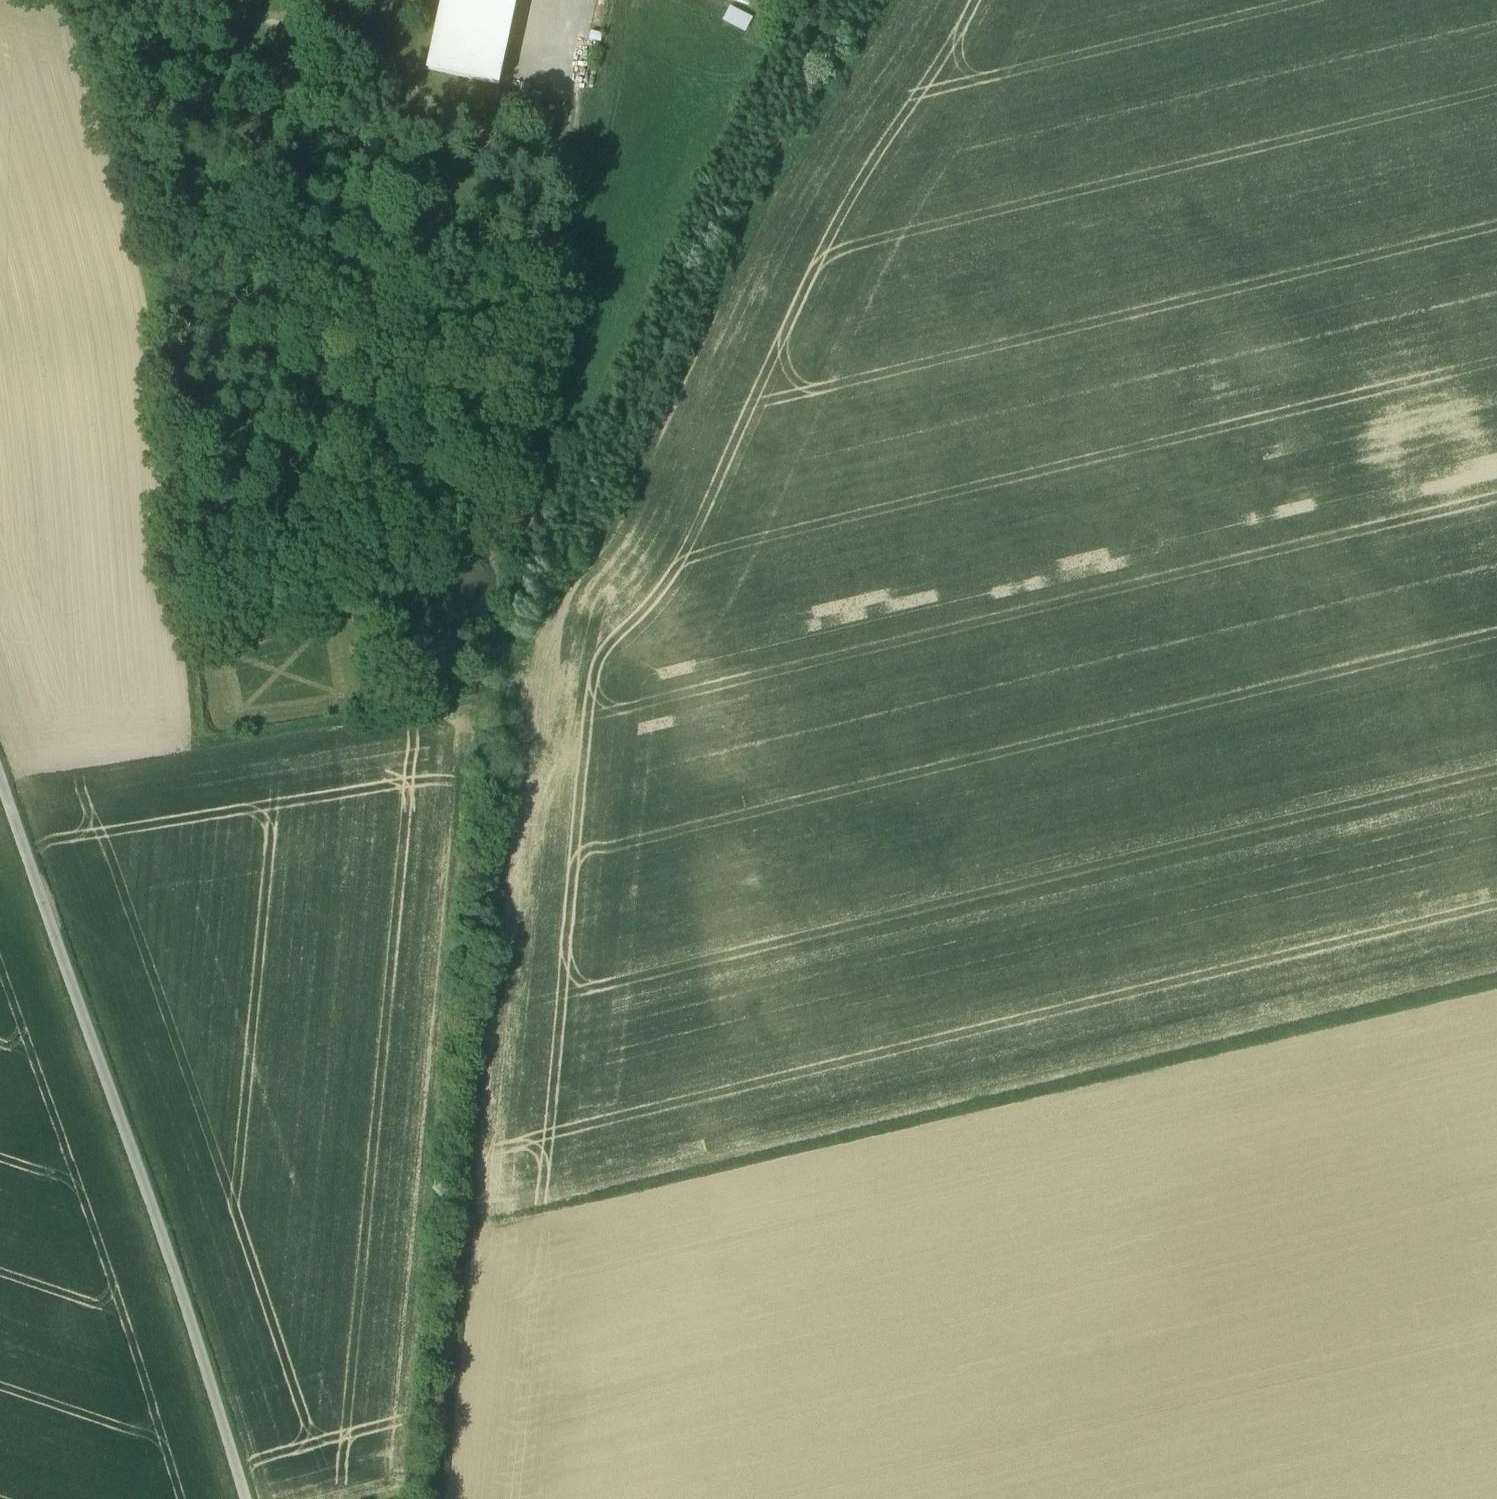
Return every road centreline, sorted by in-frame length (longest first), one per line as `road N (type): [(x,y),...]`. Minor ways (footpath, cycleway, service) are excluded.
road 1 (track): [(485,1217),(1496,983)]
road 2 (track): [(245,1498),(0,774)]

